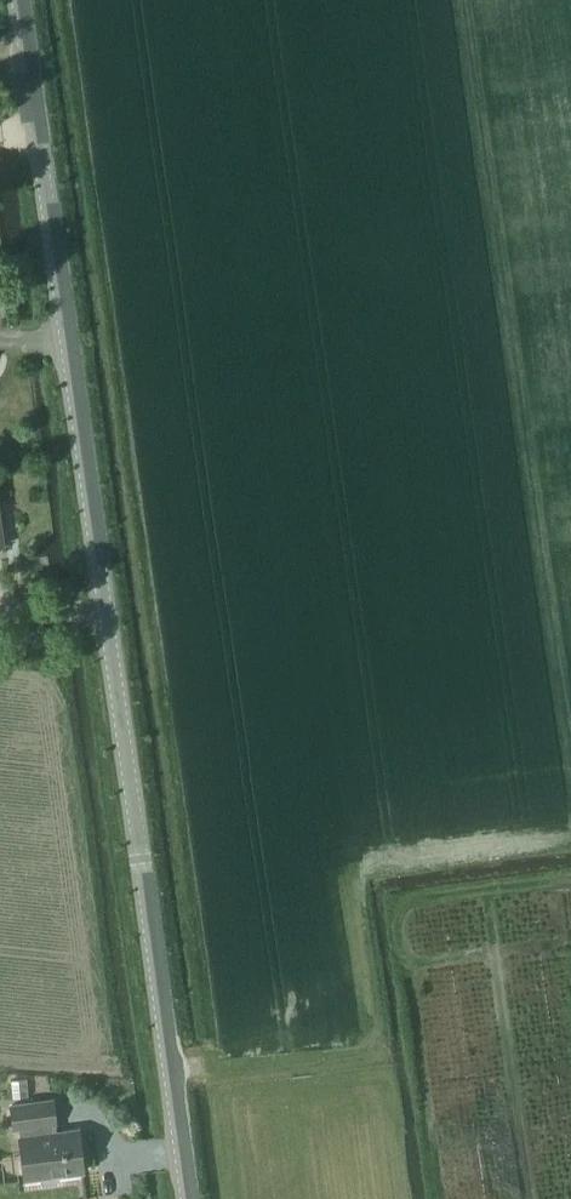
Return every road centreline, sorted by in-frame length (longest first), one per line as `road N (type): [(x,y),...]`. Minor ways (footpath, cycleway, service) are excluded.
road 1 (tertiary): [(188,1198),(22,0)]
road 2 (track): [(170,1069),(332,1052),(363,1038),(373,1004),(359,902),(372,881),(570,851)]

